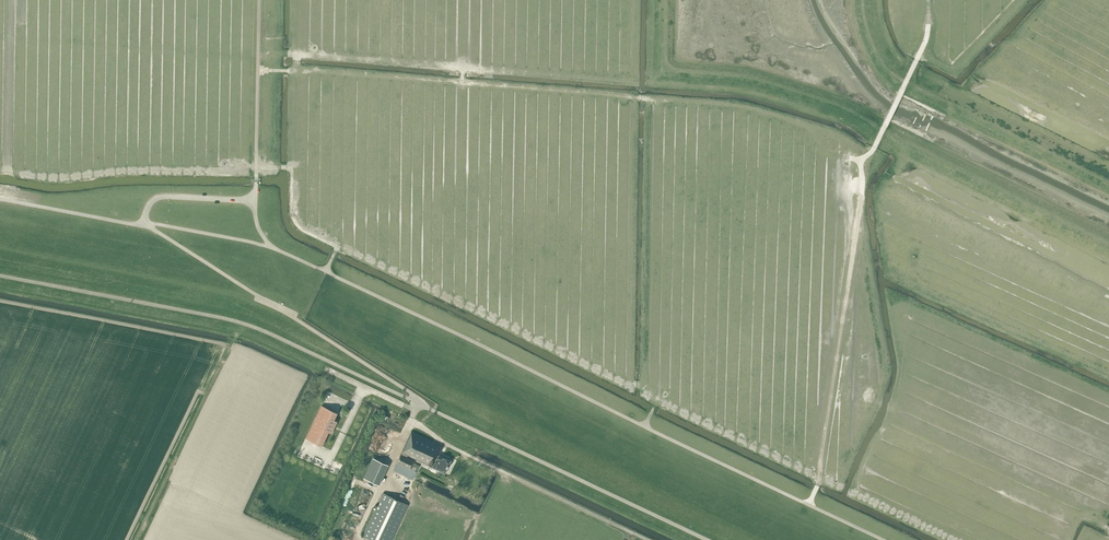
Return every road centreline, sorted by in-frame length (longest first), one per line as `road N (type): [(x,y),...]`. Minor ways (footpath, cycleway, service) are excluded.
road 1 (unclassified): [(417,403),(238,322),(0,275)]
road 2 (track): [(808,505),(819,484),(860,164),(887,119)]
road 3 (unclassified): [(417,403),(707,539)]
road 4 (track): [(249,204),(259,0)]

